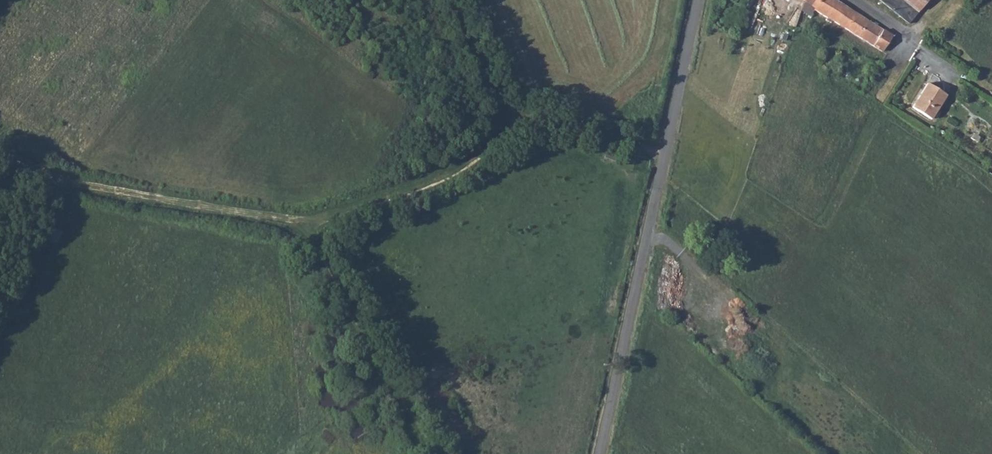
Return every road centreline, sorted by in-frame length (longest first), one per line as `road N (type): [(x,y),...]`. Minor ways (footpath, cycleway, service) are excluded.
road 1 (track): [(0,152),(88,188),(299,222),(438,175),(516,114),(539,111),(665,151)]
road 2 (unclassified): [(600,453),(697,0)]

